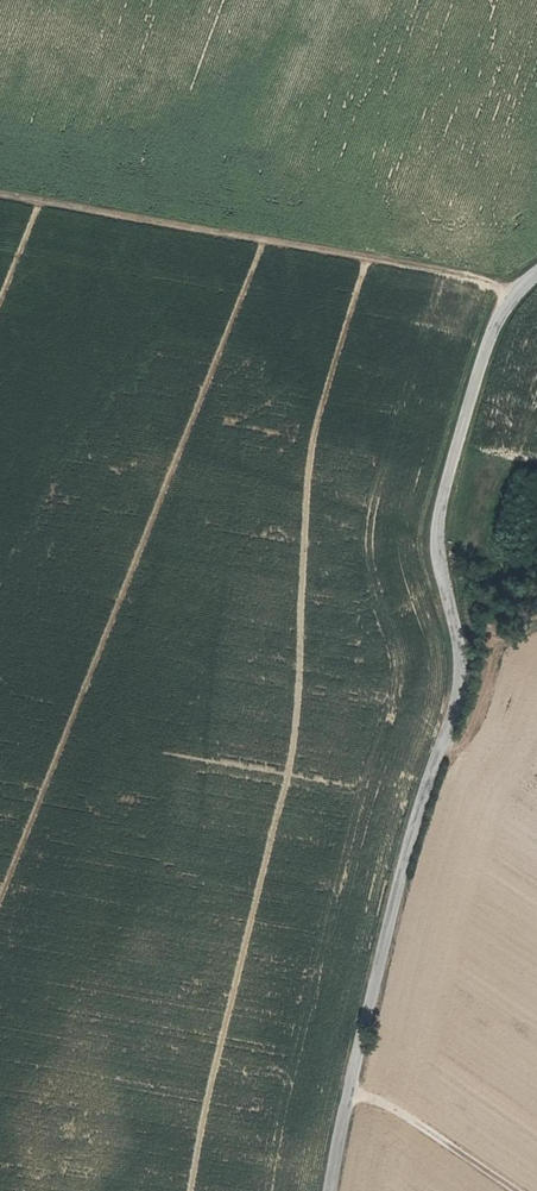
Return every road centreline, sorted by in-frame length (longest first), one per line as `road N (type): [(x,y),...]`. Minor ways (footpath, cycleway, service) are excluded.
road 1 (unclassified): [(536,276),(488,339),(435,545),(462,680),(418,798),(329,1190)]
road 2 (track): [(0,198),(477,282),(513,298)]
road 3 (track): [(350,1095),(383,1101),(516,1190)]

